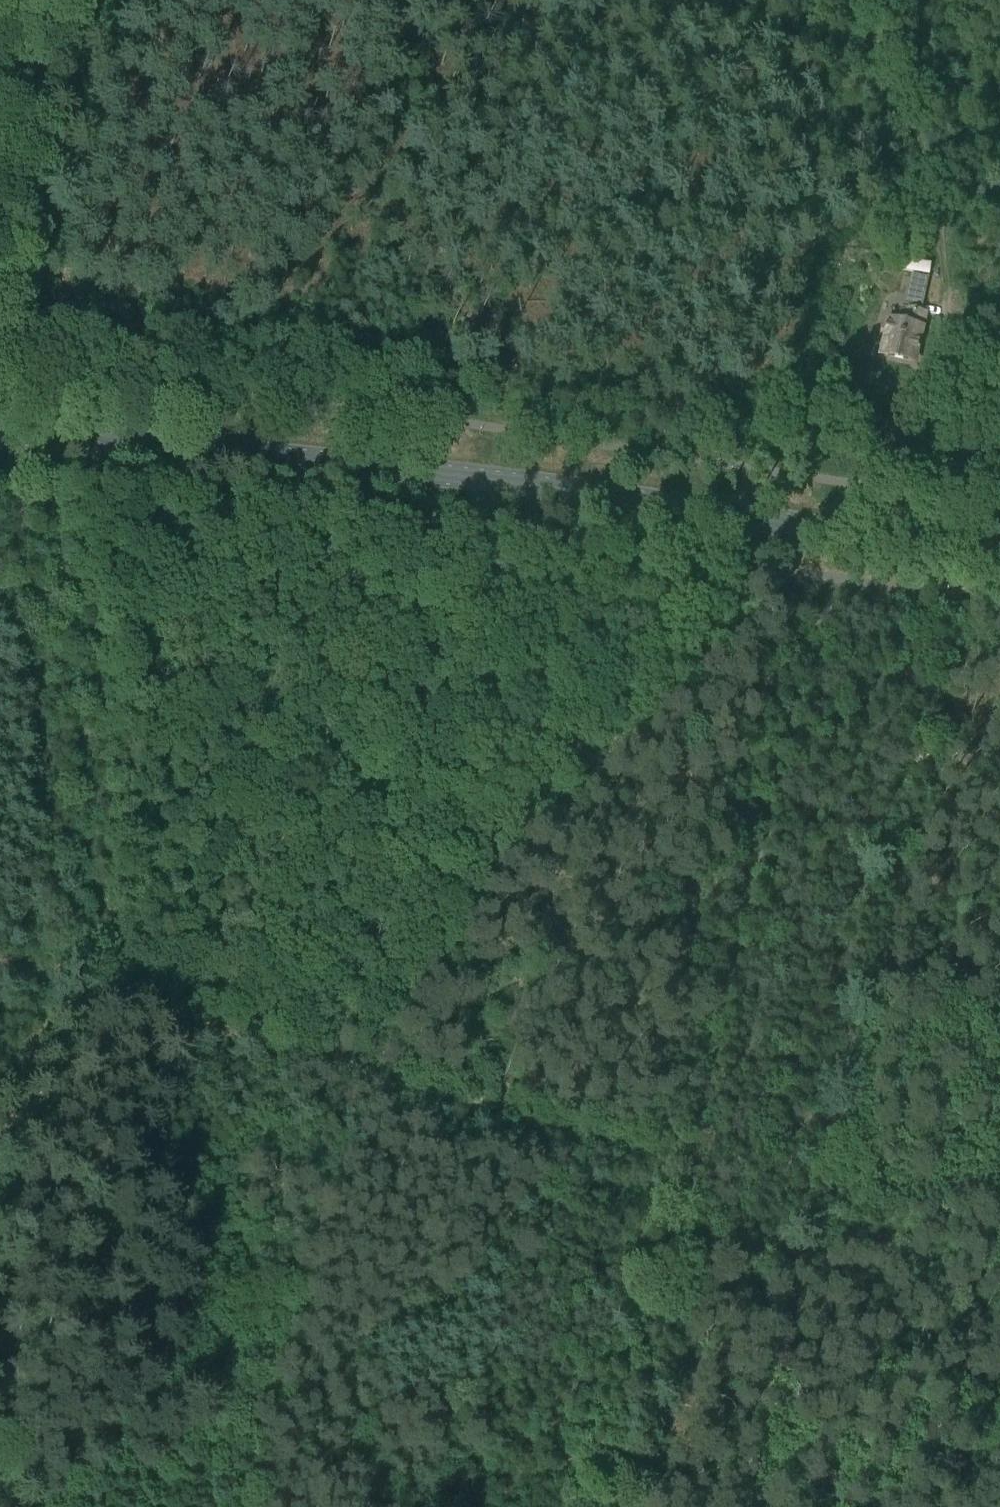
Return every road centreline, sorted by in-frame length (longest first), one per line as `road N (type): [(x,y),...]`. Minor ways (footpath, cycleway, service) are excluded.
road 1 (secondary): [(999,557),(390,467),(0,433)]

